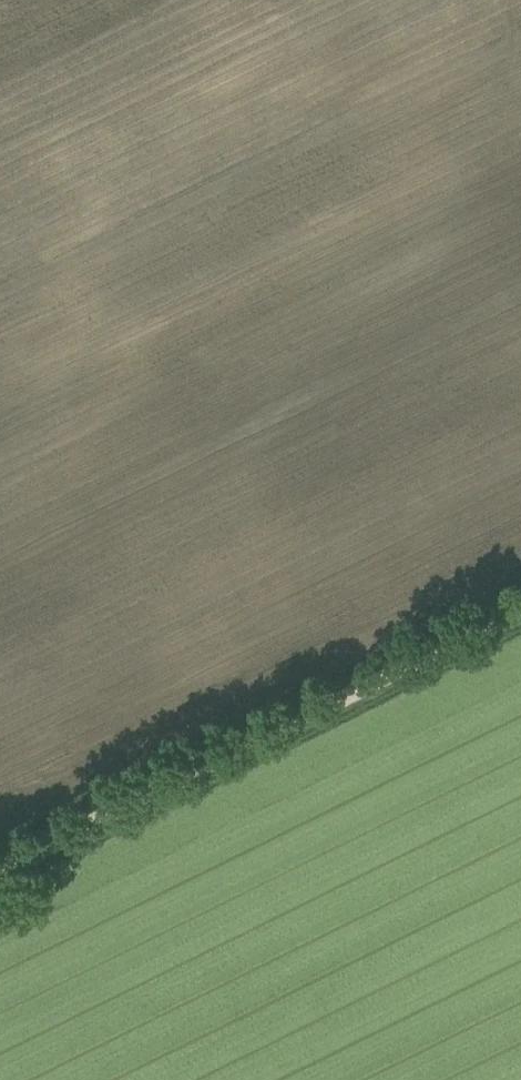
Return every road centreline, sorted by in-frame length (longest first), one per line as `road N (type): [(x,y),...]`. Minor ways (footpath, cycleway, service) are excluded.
road 1 (track): [(0,862),(520,605)]

